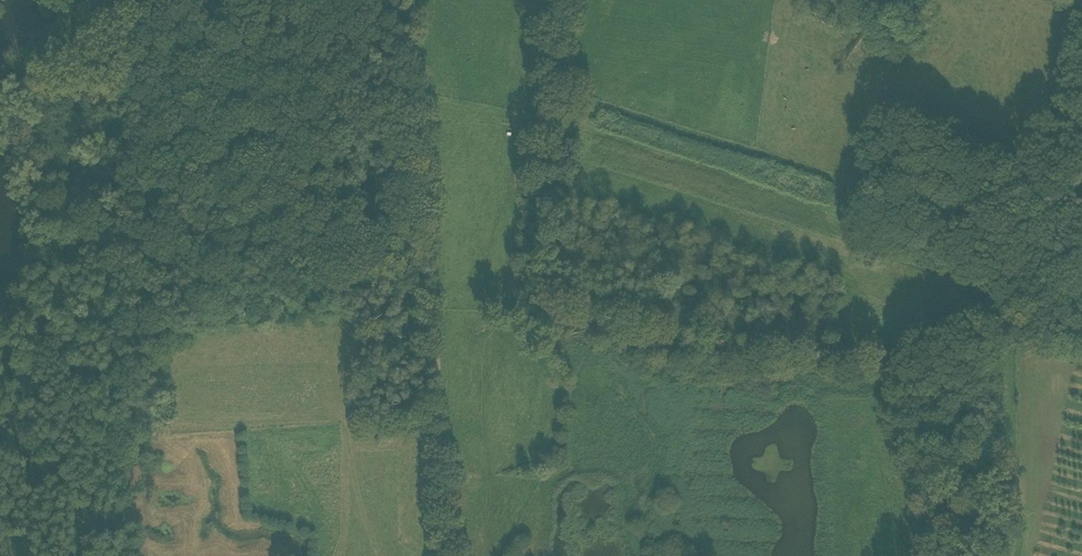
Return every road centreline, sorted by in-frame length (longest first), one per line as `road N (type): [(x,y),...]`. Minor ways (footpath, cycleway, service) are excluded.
road 1 (track): [(1081,8),(1015,337),(1015,534),(1007,555)]
road 2 (track): [(429,253),(447,555)]
road 3 (track): [(413,0),(429,253)]
road 4 (track): [(172,0),(181,229)]

